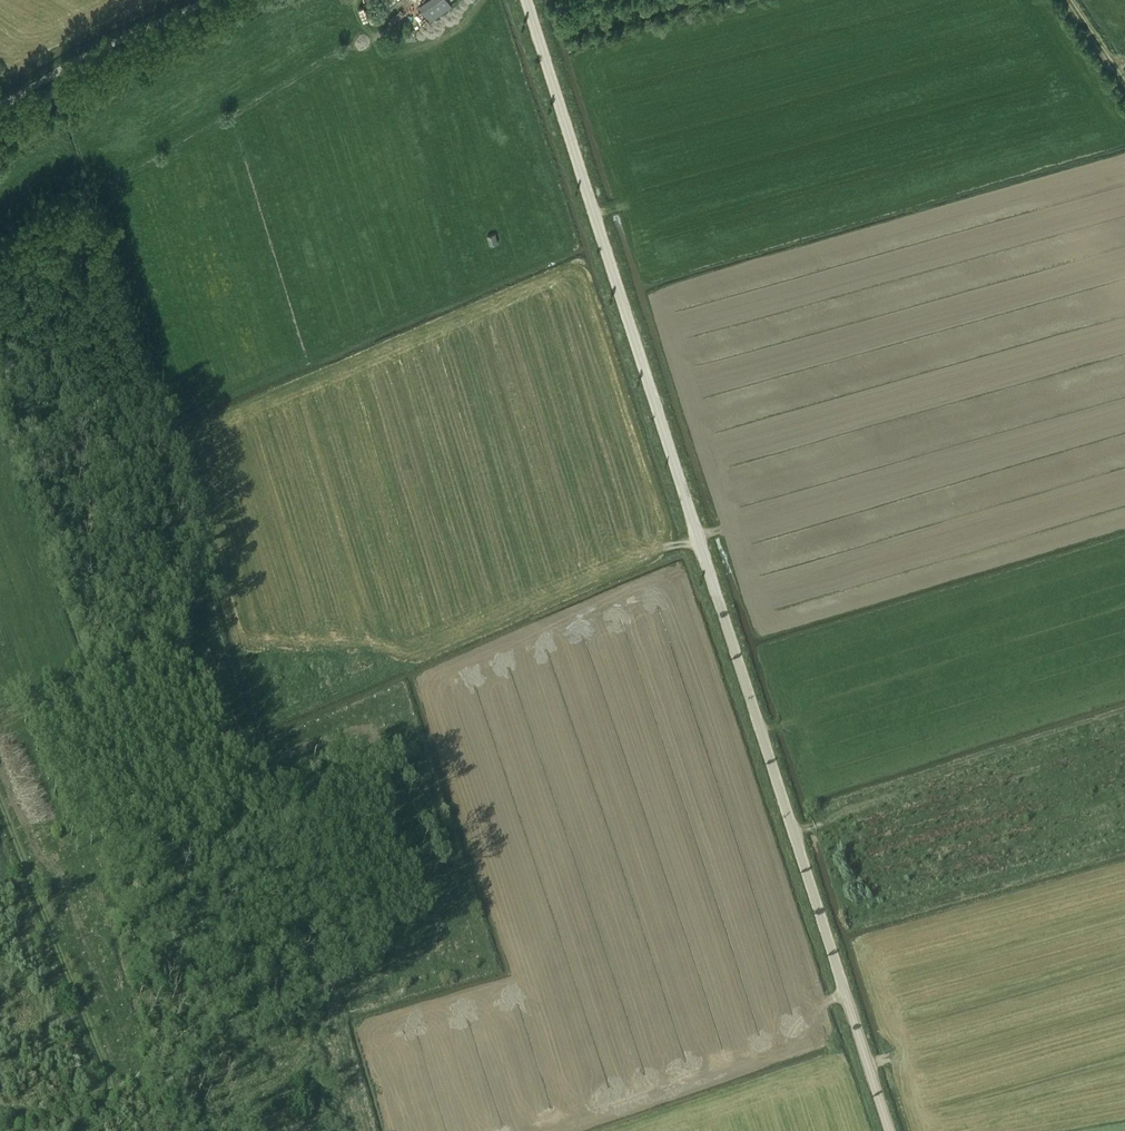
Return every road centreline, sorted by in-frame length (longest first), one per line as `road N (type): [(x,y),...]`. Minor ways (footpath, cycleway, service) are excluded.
road 1 (unclassified): [(890,1130),(529,0)]
road 2 (track): [(81,1130),(111,1089),(0,807)]
road 3 (unclassified): [(0,107),(195,0)]

